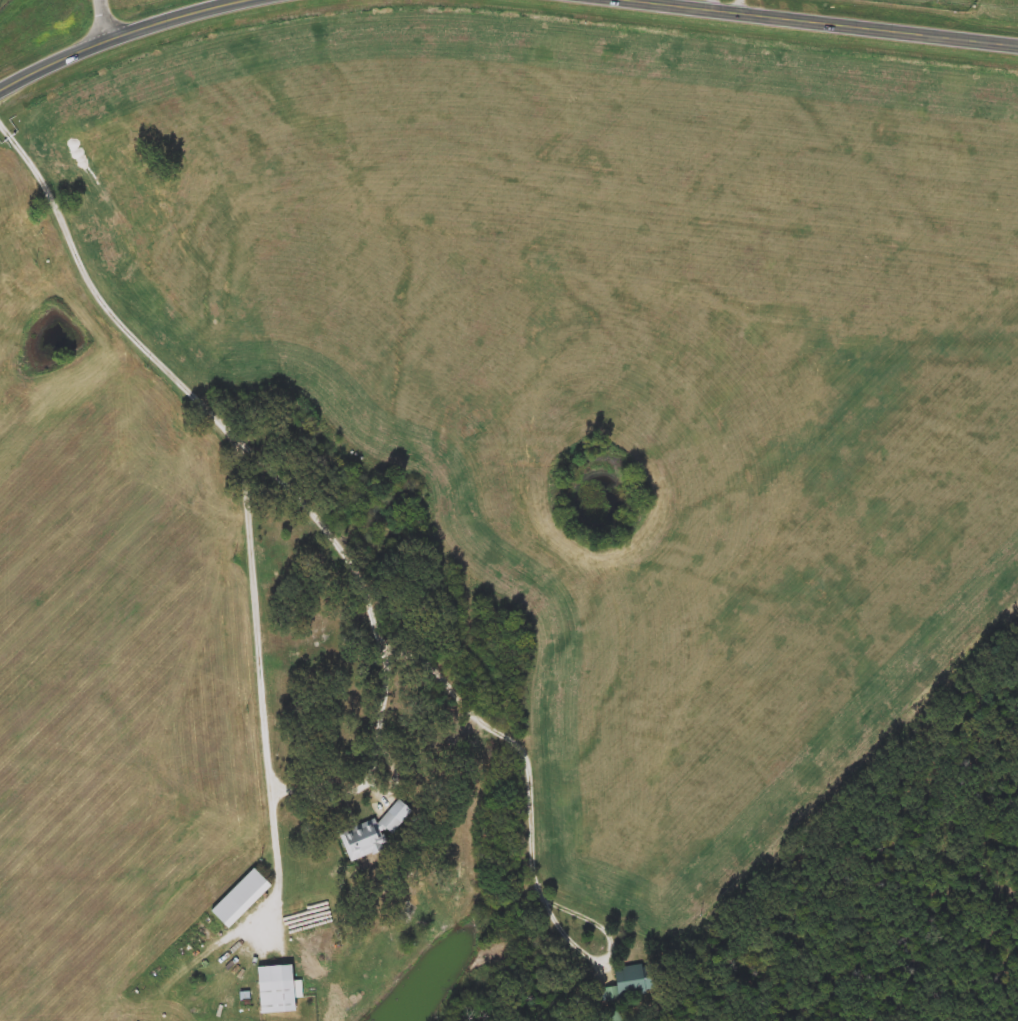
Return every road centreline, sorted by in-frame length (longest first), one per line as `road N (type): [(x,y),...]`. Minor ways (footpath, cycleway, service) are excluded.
road 1 (residential): [(0,123),(45,180),(105,307),(314,509),(385,628),(437,669),(468,710)]
road 2 (secondary): [(644,0),(1017,44)]
road 3 (secondary): [(0,87),(102,39),(223,0)]

